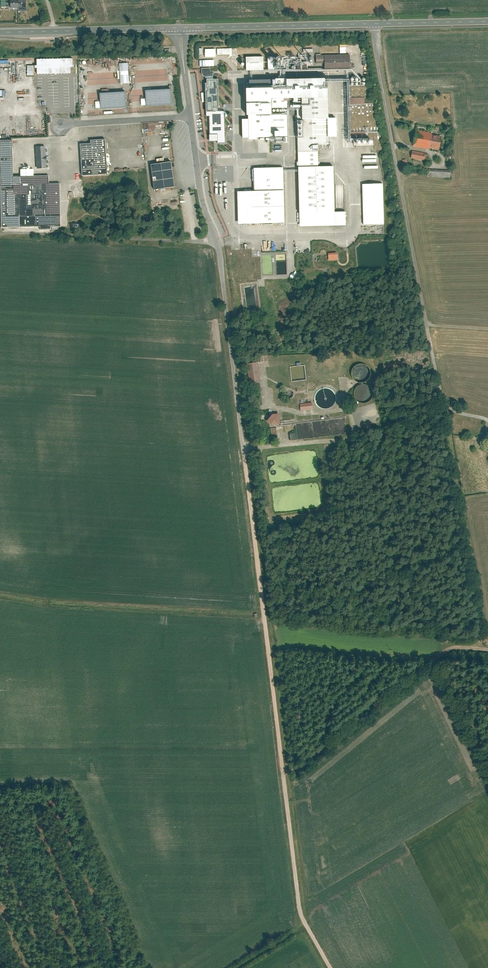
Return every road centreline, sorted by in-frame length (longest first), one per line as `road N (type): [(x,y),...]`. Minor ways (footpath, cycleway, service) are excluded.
road 1 (residential): [(244,448),(220,251),(202,199),(191,116)]
road 2 (track): [(284,772),(244,448)]
road 3 (residential): [(427,324),(375,24)]
road 4 (track): [(148,967),(68,780),(0,782)]
road 5 (track): [(446,401),(484,647)]
road 6 (track): [(487,647),(447,645),(284,772)]
road 7 (secondary): [(375,24),(186,27)]
road 8 (secondary): [(175,28),(0,32)]
road 9 (track): [(284,772),(305,921)]
road 10 (track): [(379,522),(447,645)]
road 11 (track): [(424,664),(487,789)]
road 12 (residential): [(58,124),(191,116)]

